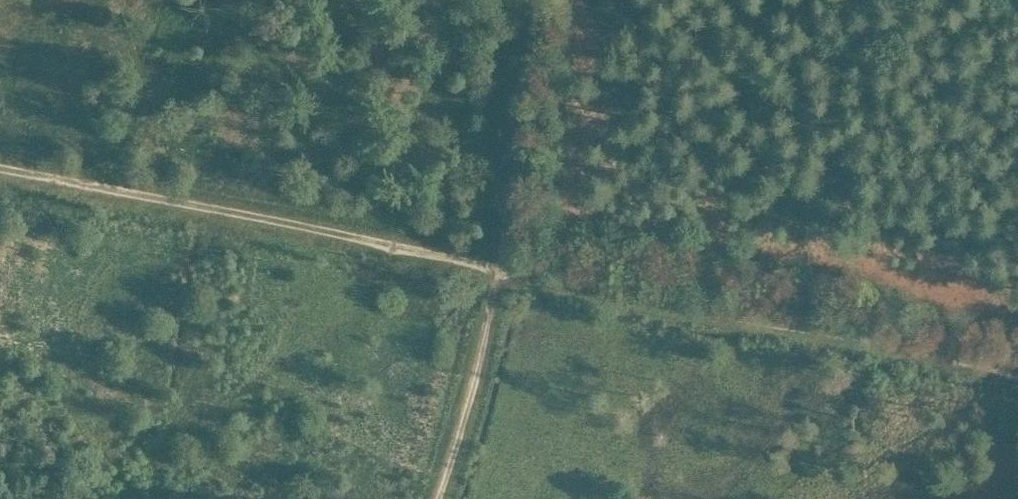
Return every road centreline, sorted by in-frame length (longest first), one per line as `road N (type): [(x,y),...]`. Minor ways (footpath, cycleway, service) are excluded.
road 1 (track): [(498,267),(1017,369)]
road 2 (track): [(498,267),(0,170)]
road 3 (track): [(516,0),(500,120),(498,267)]
road 4 (track): [(437,498),(498,267)]

